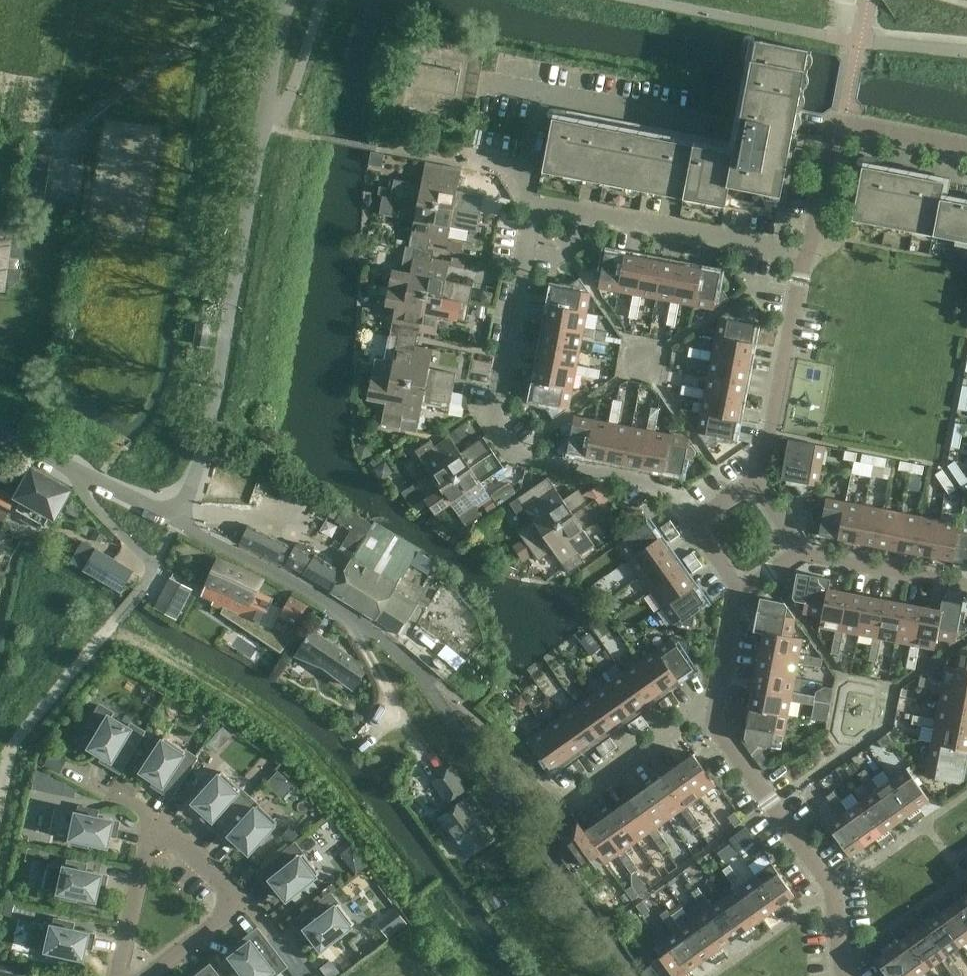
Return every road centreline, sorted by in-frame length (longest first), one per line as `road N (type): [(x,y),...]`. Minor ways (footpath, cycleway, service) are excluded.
road 1 (residential): [(177,522),(284,0)]
road 2 (residential): [(696,525),(639,484),(526,458),(491,399),(534,199)]
road 3 (residential): [(848,975),(828,884),(707,717)]
road 4 (residential): [(534,199),(525,178),(539,92),(709,125)]
road 5 (residential): [(534,199),(805,250)]
road 6 (residential): [(409,665),(371,630),(177,522)]
road 7 (residential): [(805,250),(838,125),(966,148)]
road 8 (residential): [(761,489),(805,250)]
road 9 (residential): [(177,522),(0,433)]
road 10 (residential): [(966,586),(795,554)]
road 11 (residential): [(117,975),(150,817)]
road 12 (residential): [(576,799),(707,717)]
road 13 (residential): [(707,717),(736,591)]
road 14 (residential): [(144,975),(243,896)]
road 15 (residential): [(243,896),(150,817)]

